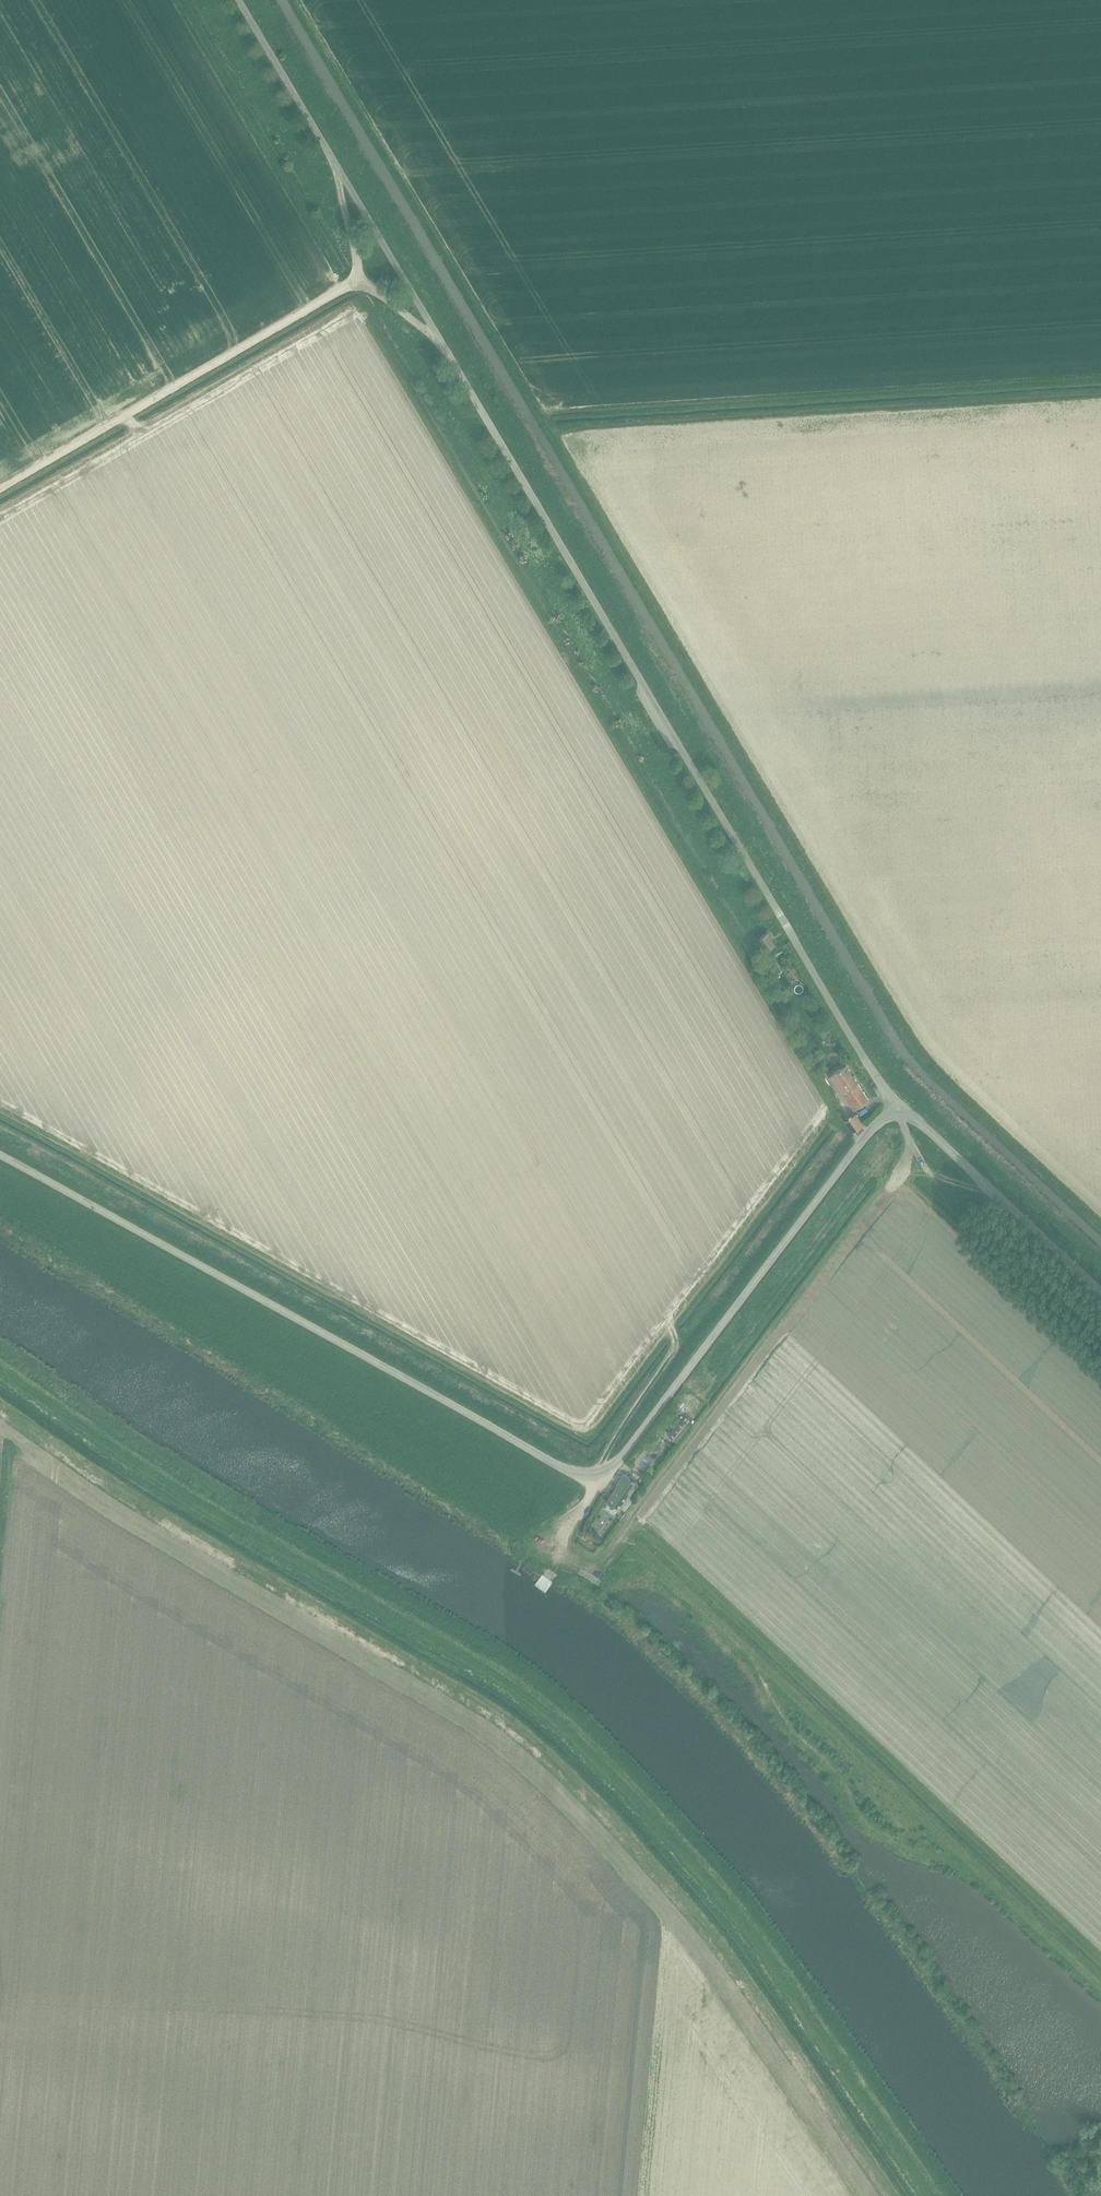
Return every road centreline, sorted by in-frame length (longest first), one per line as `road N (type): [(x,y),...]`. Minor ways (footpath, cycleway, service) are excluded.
road 1 (unclassified): [(895,1100),(620,1462),(592,1475),(567,1471),(0,1152)]
road 2 (unclassified): [(895,1100),(444,345)]
road 3 (unclassified): [(0,493),(362,278)]
road 4 (unclassified): [(1100,1292),(895,1100)]
road 5 (unclassified): [(444,345),(334,160)]
road 6 (unclassified): [(334,160),(239,0)]
road 7 (unclassified): [(334,160),(362,278)]

